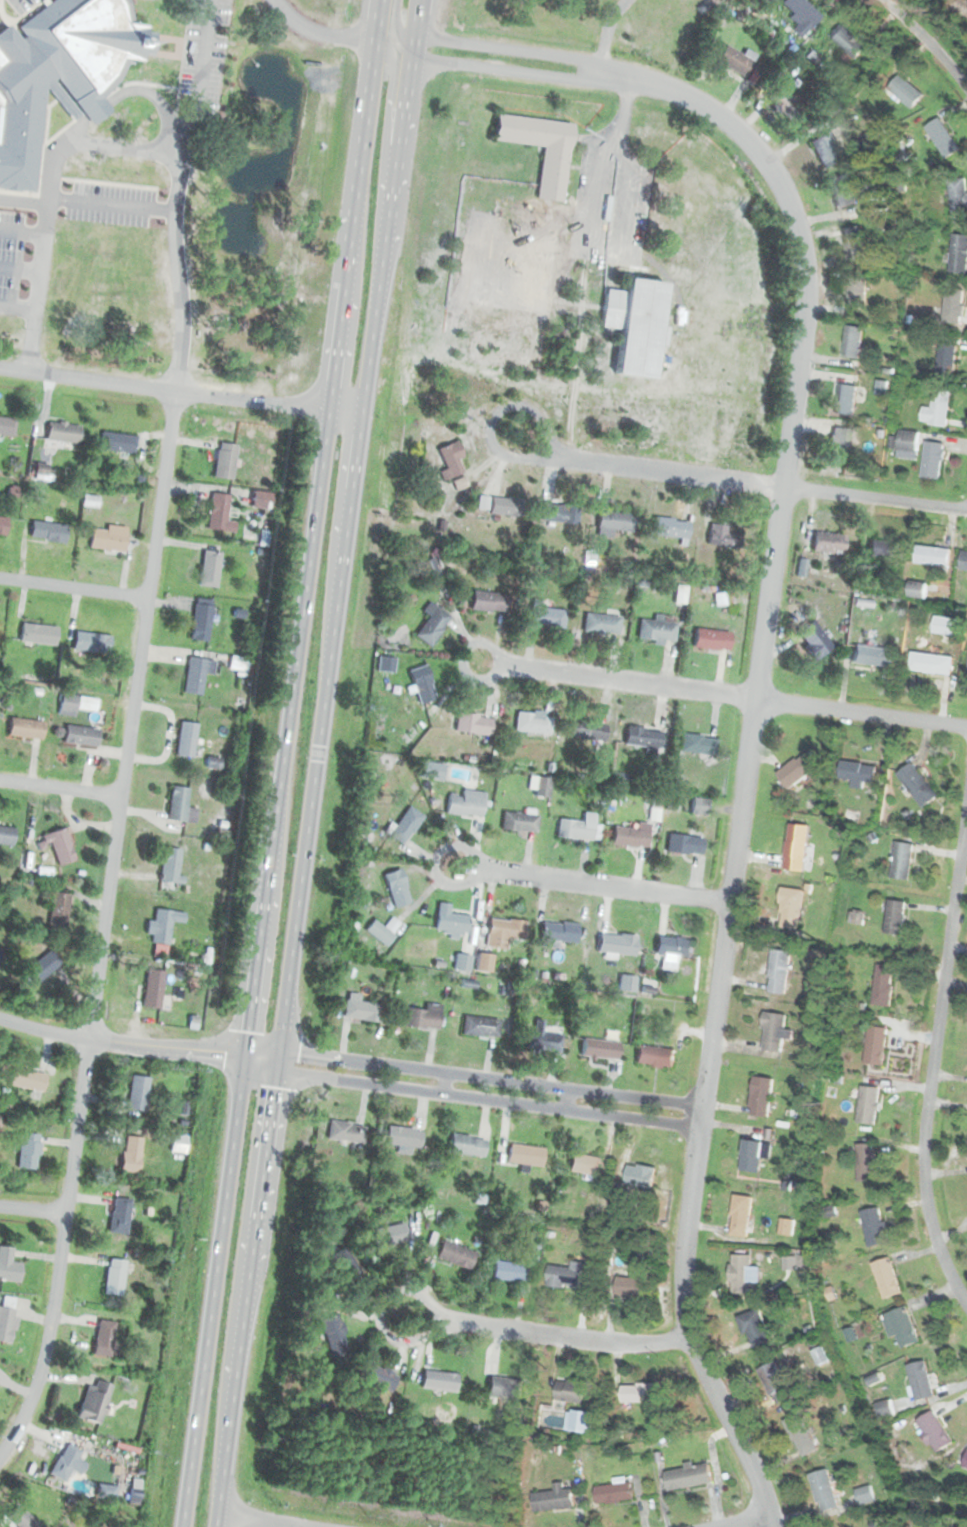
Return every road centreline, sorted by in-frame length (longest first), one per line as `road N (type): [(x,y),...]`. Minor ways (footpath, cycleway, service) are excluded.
road 1 (residential): [(772,1526),(689,1333),(681,1274),(798,385),(804,257),(784,190),(727,119),(680,93),(600,73)]
road 2 (trunk): [(215,1526),(417,35)]
road 3 (trunk): [(328,412),(182,1526)]
road 4 (residential): [(0,1455),(37,1383),(52,1313),(175,391)]
road 5 (residential): [(966,1308),(934,1242),(922,1169),(966,790)]
road 6 (residential): [(700,1104),(279,1050),(244,1056)]
road 7 (residential): [(244,1056),(276,1070),(697,1126)]
road 8 (trunk): [(376,42),(328,412)]
road 9 (residential): [(0,367),(362,416)]
road 10 (residential): [(755,699),(464,656)]
road 11 (residential): [(689,1333),(630,1343),(405,1316)]
road 12 (residential): [(728,902),(457,862)]
road 13 (residential): [(783,487),(601,465),(548,453),(527,435)]
road 14 (residential): [(0,1019),(89,1040),(244,1056)]
road 15 (residential): [(755,699),(966,727)]
road 16 (residential): [(600,73),(576,58),(417,35)]
road 17 (residential): [(413,57),(575,78),(600,73)]
road 18 (residential): [(783,487),(966,510)]
road 19 (trunk): [(392,207),(386,136),(393,72),(390,54),(376,42)]
road 20 (residential): [(0,579),(147,597)]
road 21 (residential): [(0,780),(120,797)]
road 22 (residential): [(966,89),(884,0)]

